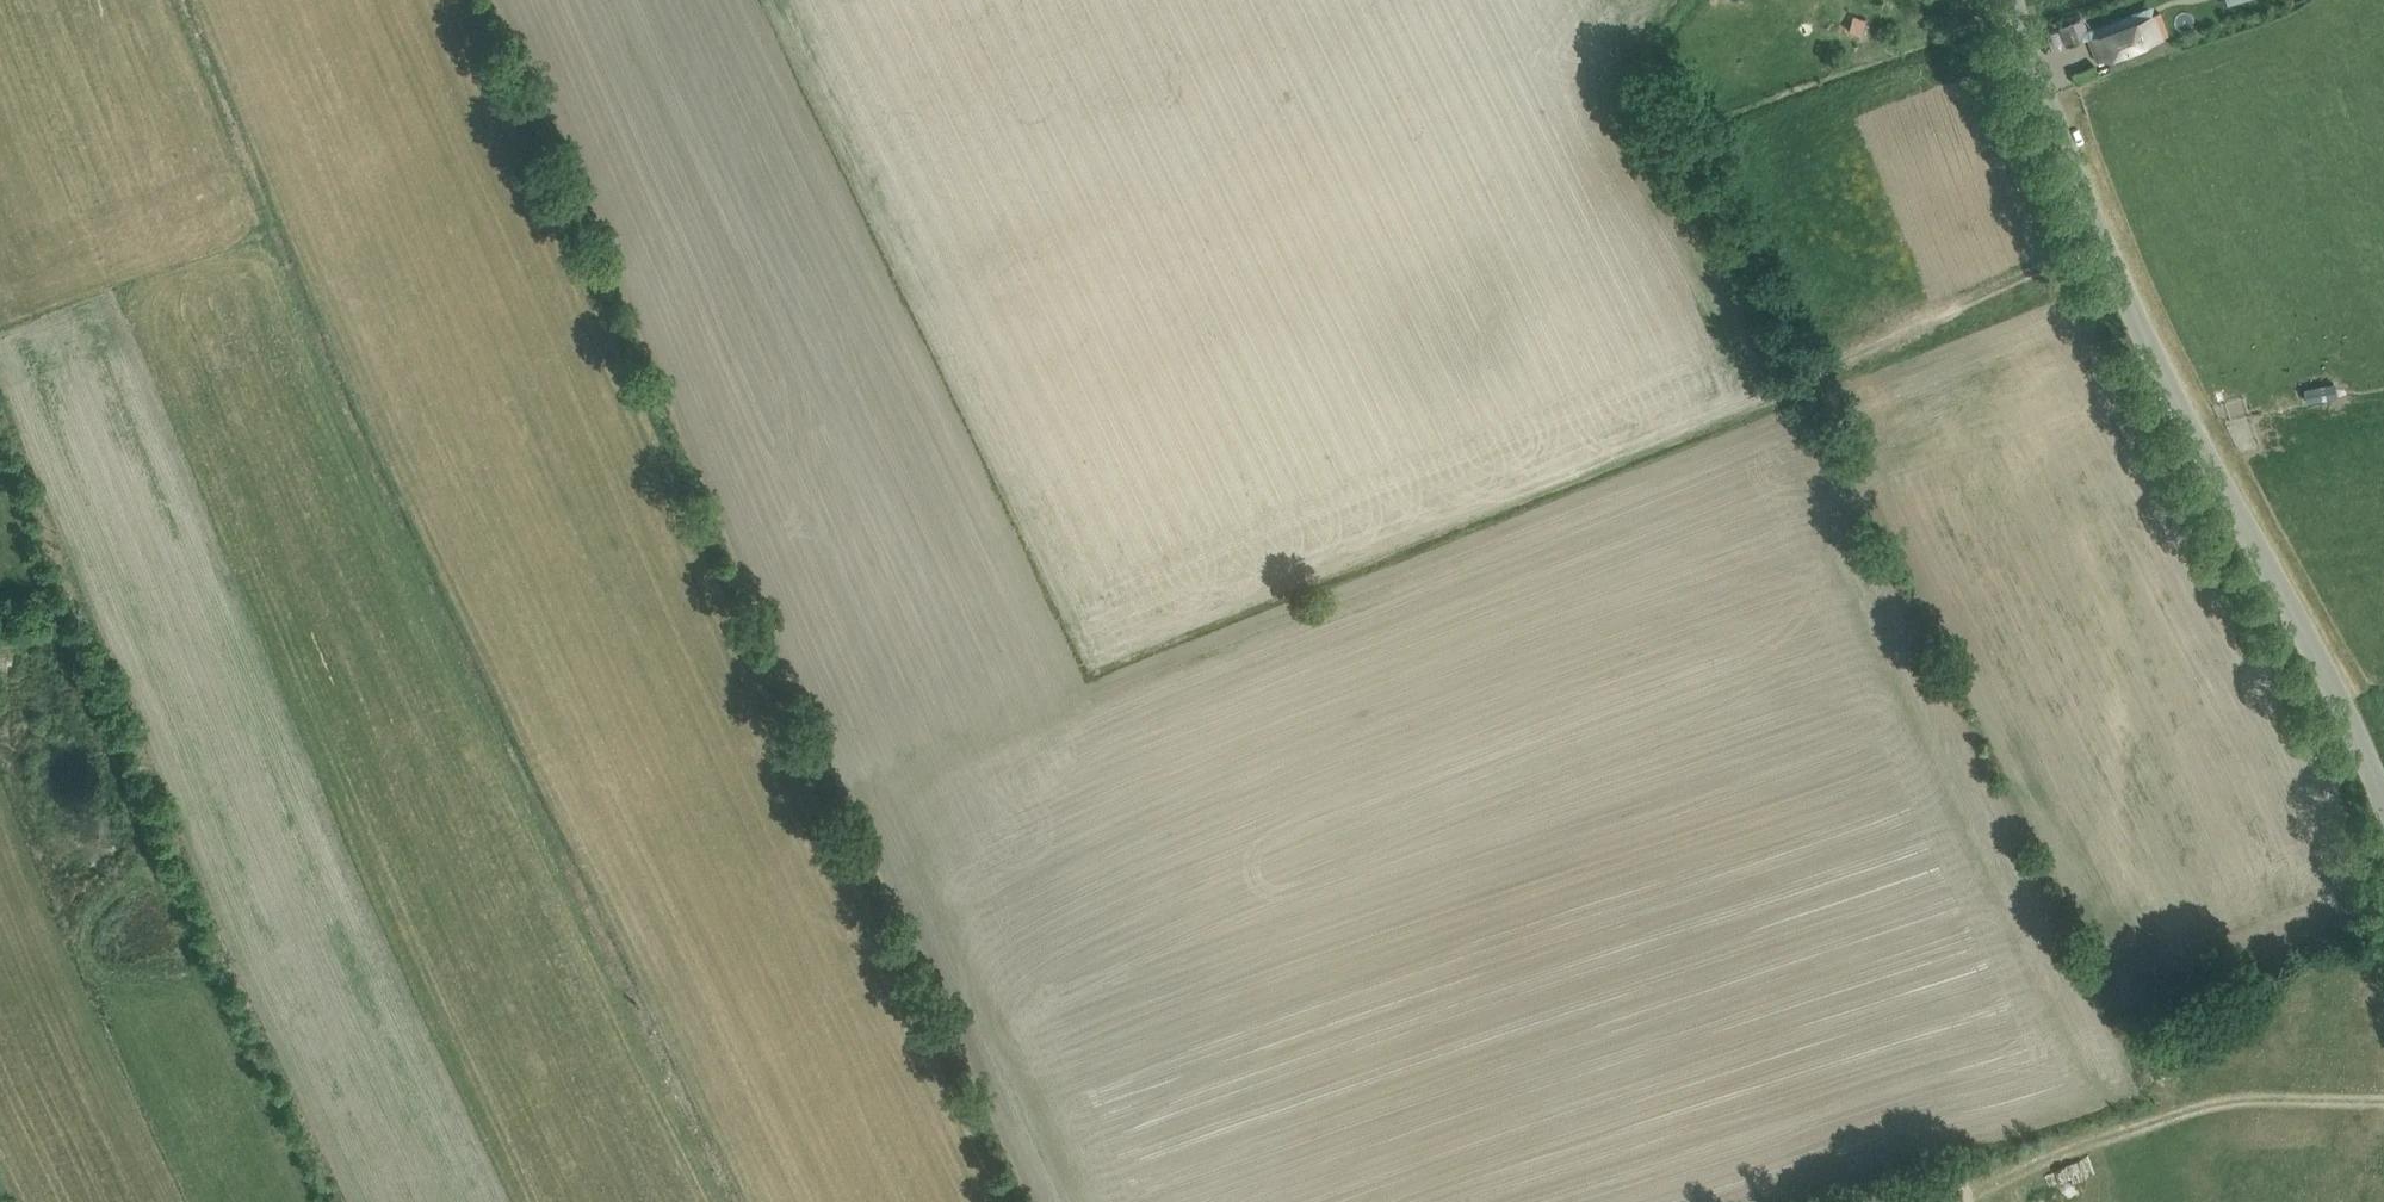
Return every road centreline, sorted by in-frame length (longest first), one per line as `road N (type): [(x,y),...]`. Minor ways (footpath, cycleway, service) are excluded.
road 1 (unclassified): [(2383,795),(2149,348),(2015,0)]

